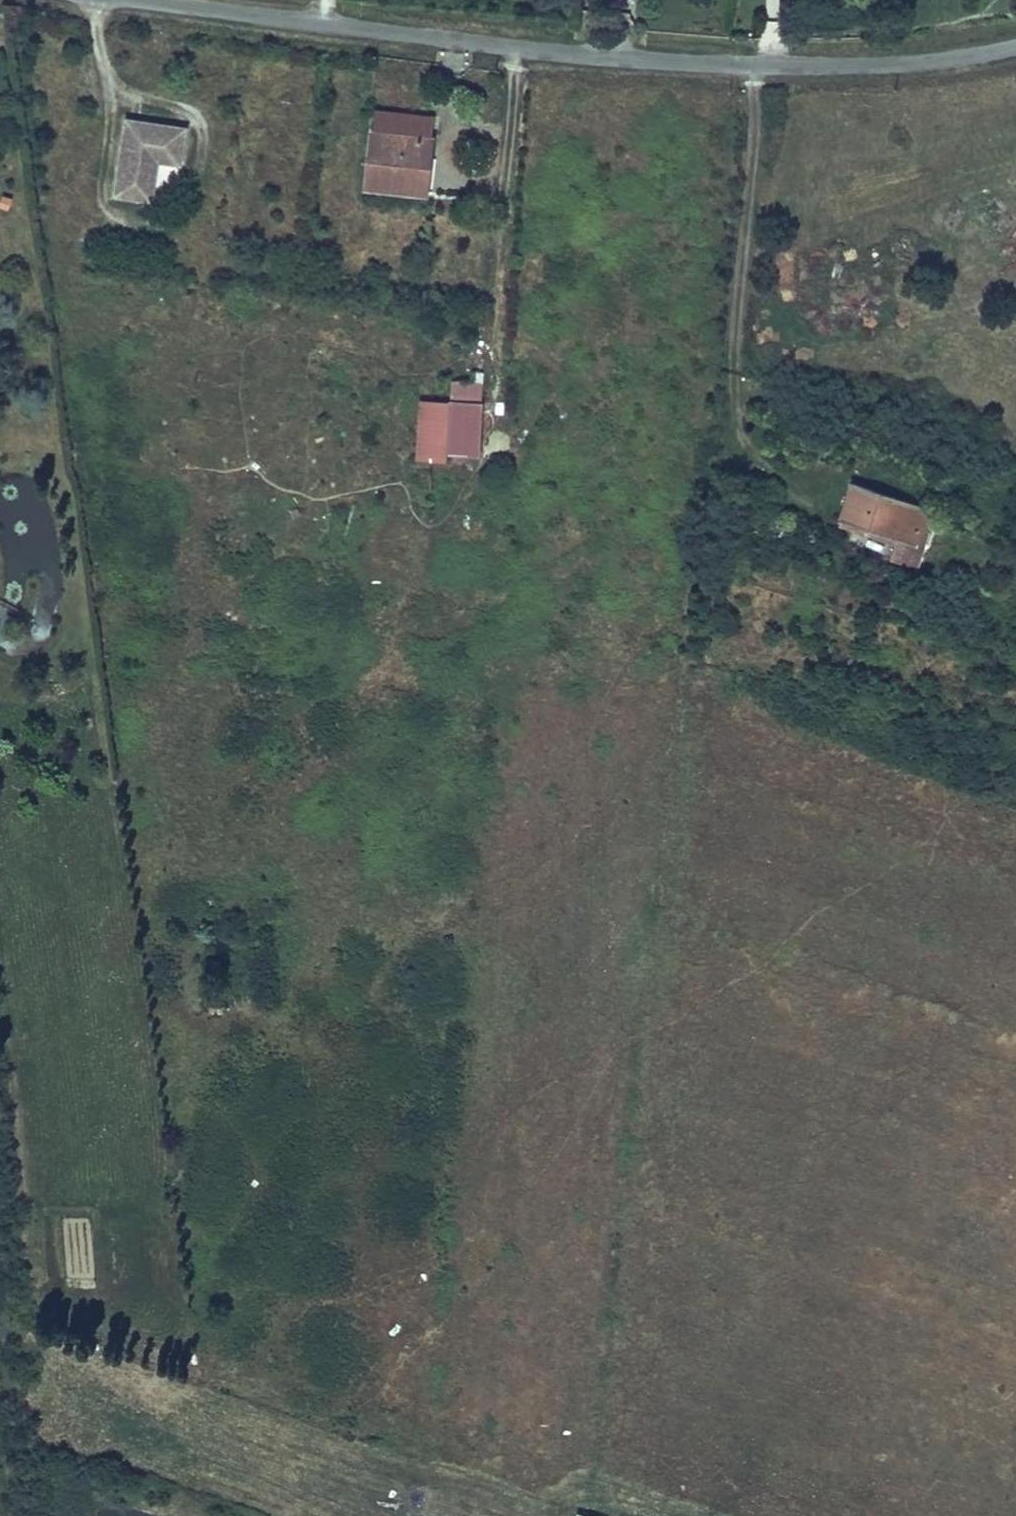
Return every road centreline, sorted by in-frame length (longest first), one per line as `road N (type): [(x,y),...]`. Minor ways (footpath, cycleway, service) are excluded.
road 1 (unclassified): [(221,0),(532,40),(766,59),(958,53),(1015,38)]

